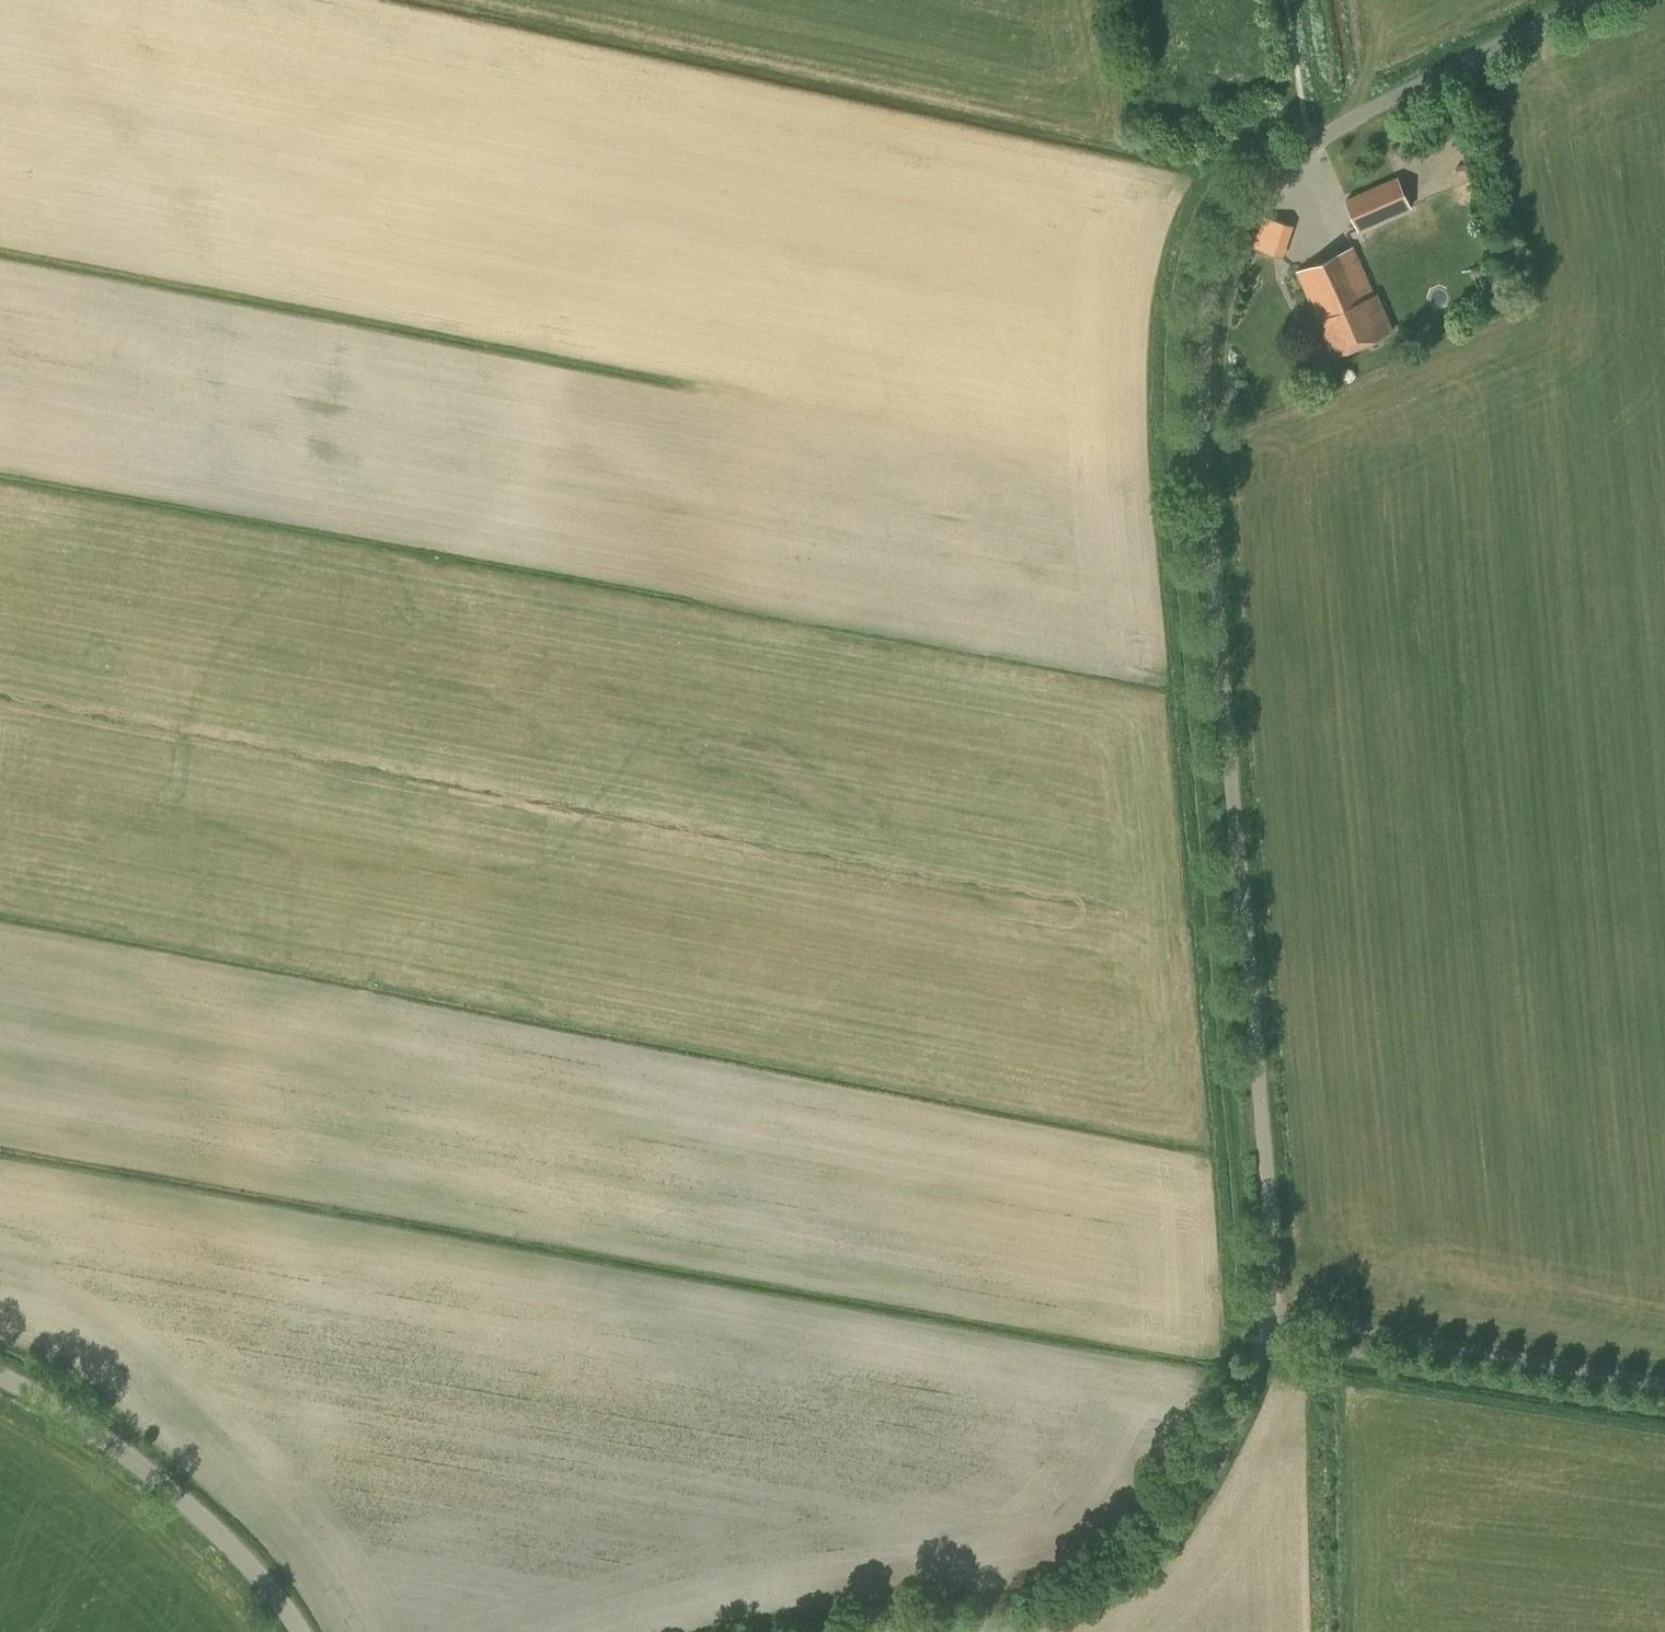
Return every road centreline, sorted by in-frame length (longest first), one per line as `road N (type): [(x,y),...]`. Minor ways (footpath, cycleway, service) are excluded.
road 1 (unclassified): [(939,1631),(1071,1607),(1154,1556),(1206,1487),(1233,1433),(1269,1313),(1270,1198),(1202,441),(1212,289),(1228,235),(1278,174),(1333,129),(1585,0)]
road 2 (unclassified): [(299,1631),(239,1556),(181,1500),(87,1427),(0,1376)]
road 3 (track): [(1333,129),(1313,0)]

